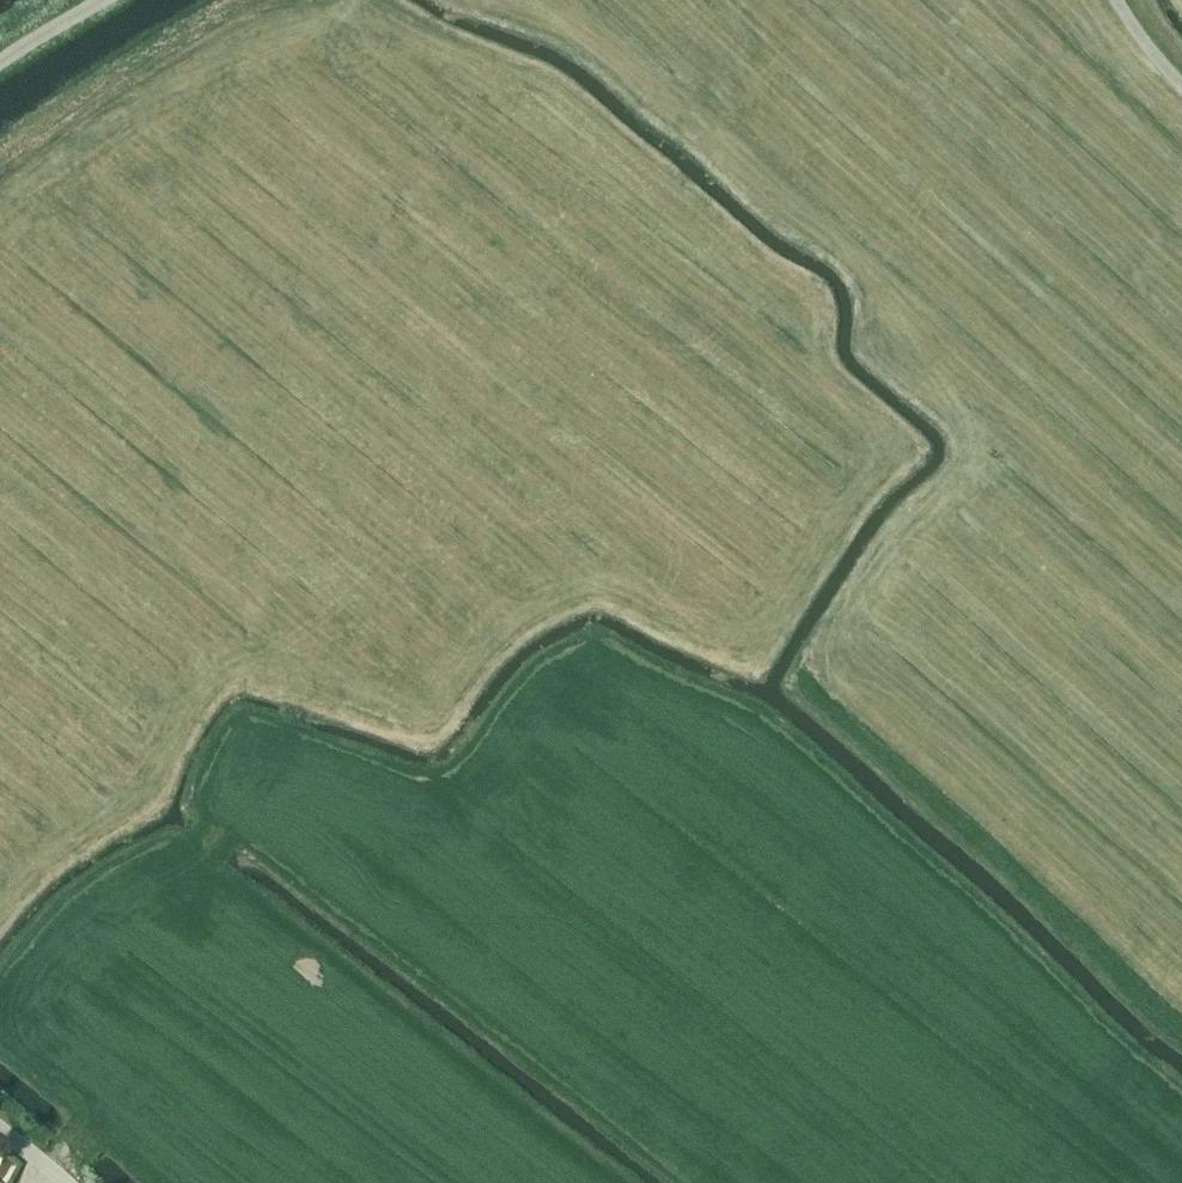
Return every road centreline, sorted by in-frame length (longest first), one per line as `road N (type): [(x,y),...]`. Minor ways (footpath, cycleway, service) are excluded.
road 1 (unclassified): [(0,63),(104,0)]

